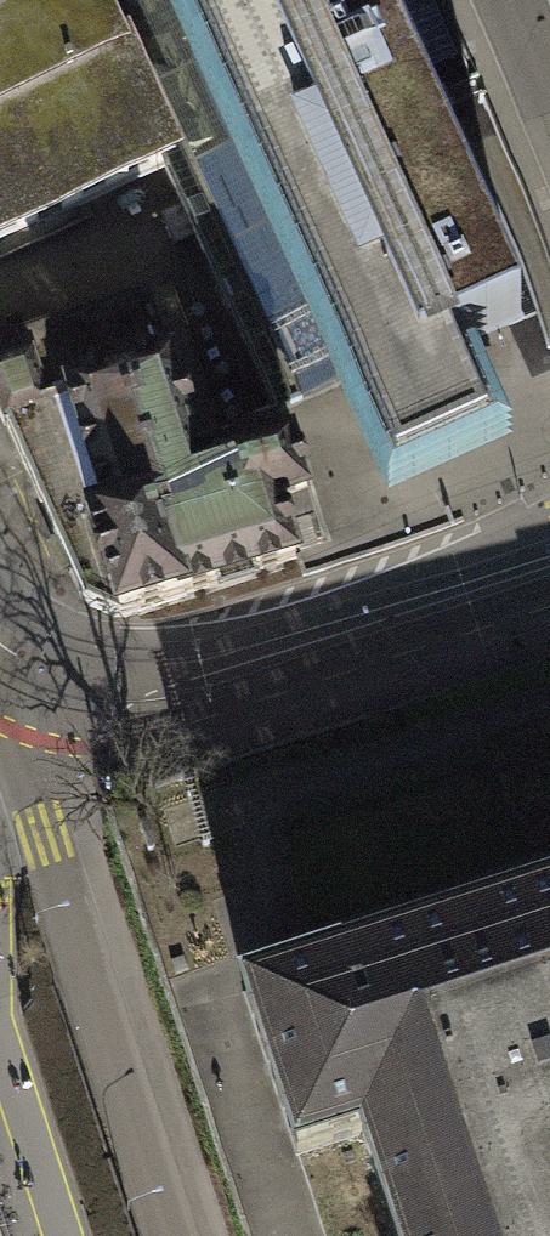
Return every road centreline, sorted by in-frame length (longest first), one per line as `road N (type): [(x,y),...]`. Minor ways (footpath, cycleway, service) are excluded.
road 1 (tertiary): [(39,668),(31,740),(43,828),(178,1235)]
road 2 (tertiary): [(39,668),(129,683),(258,656),(549,561)]

